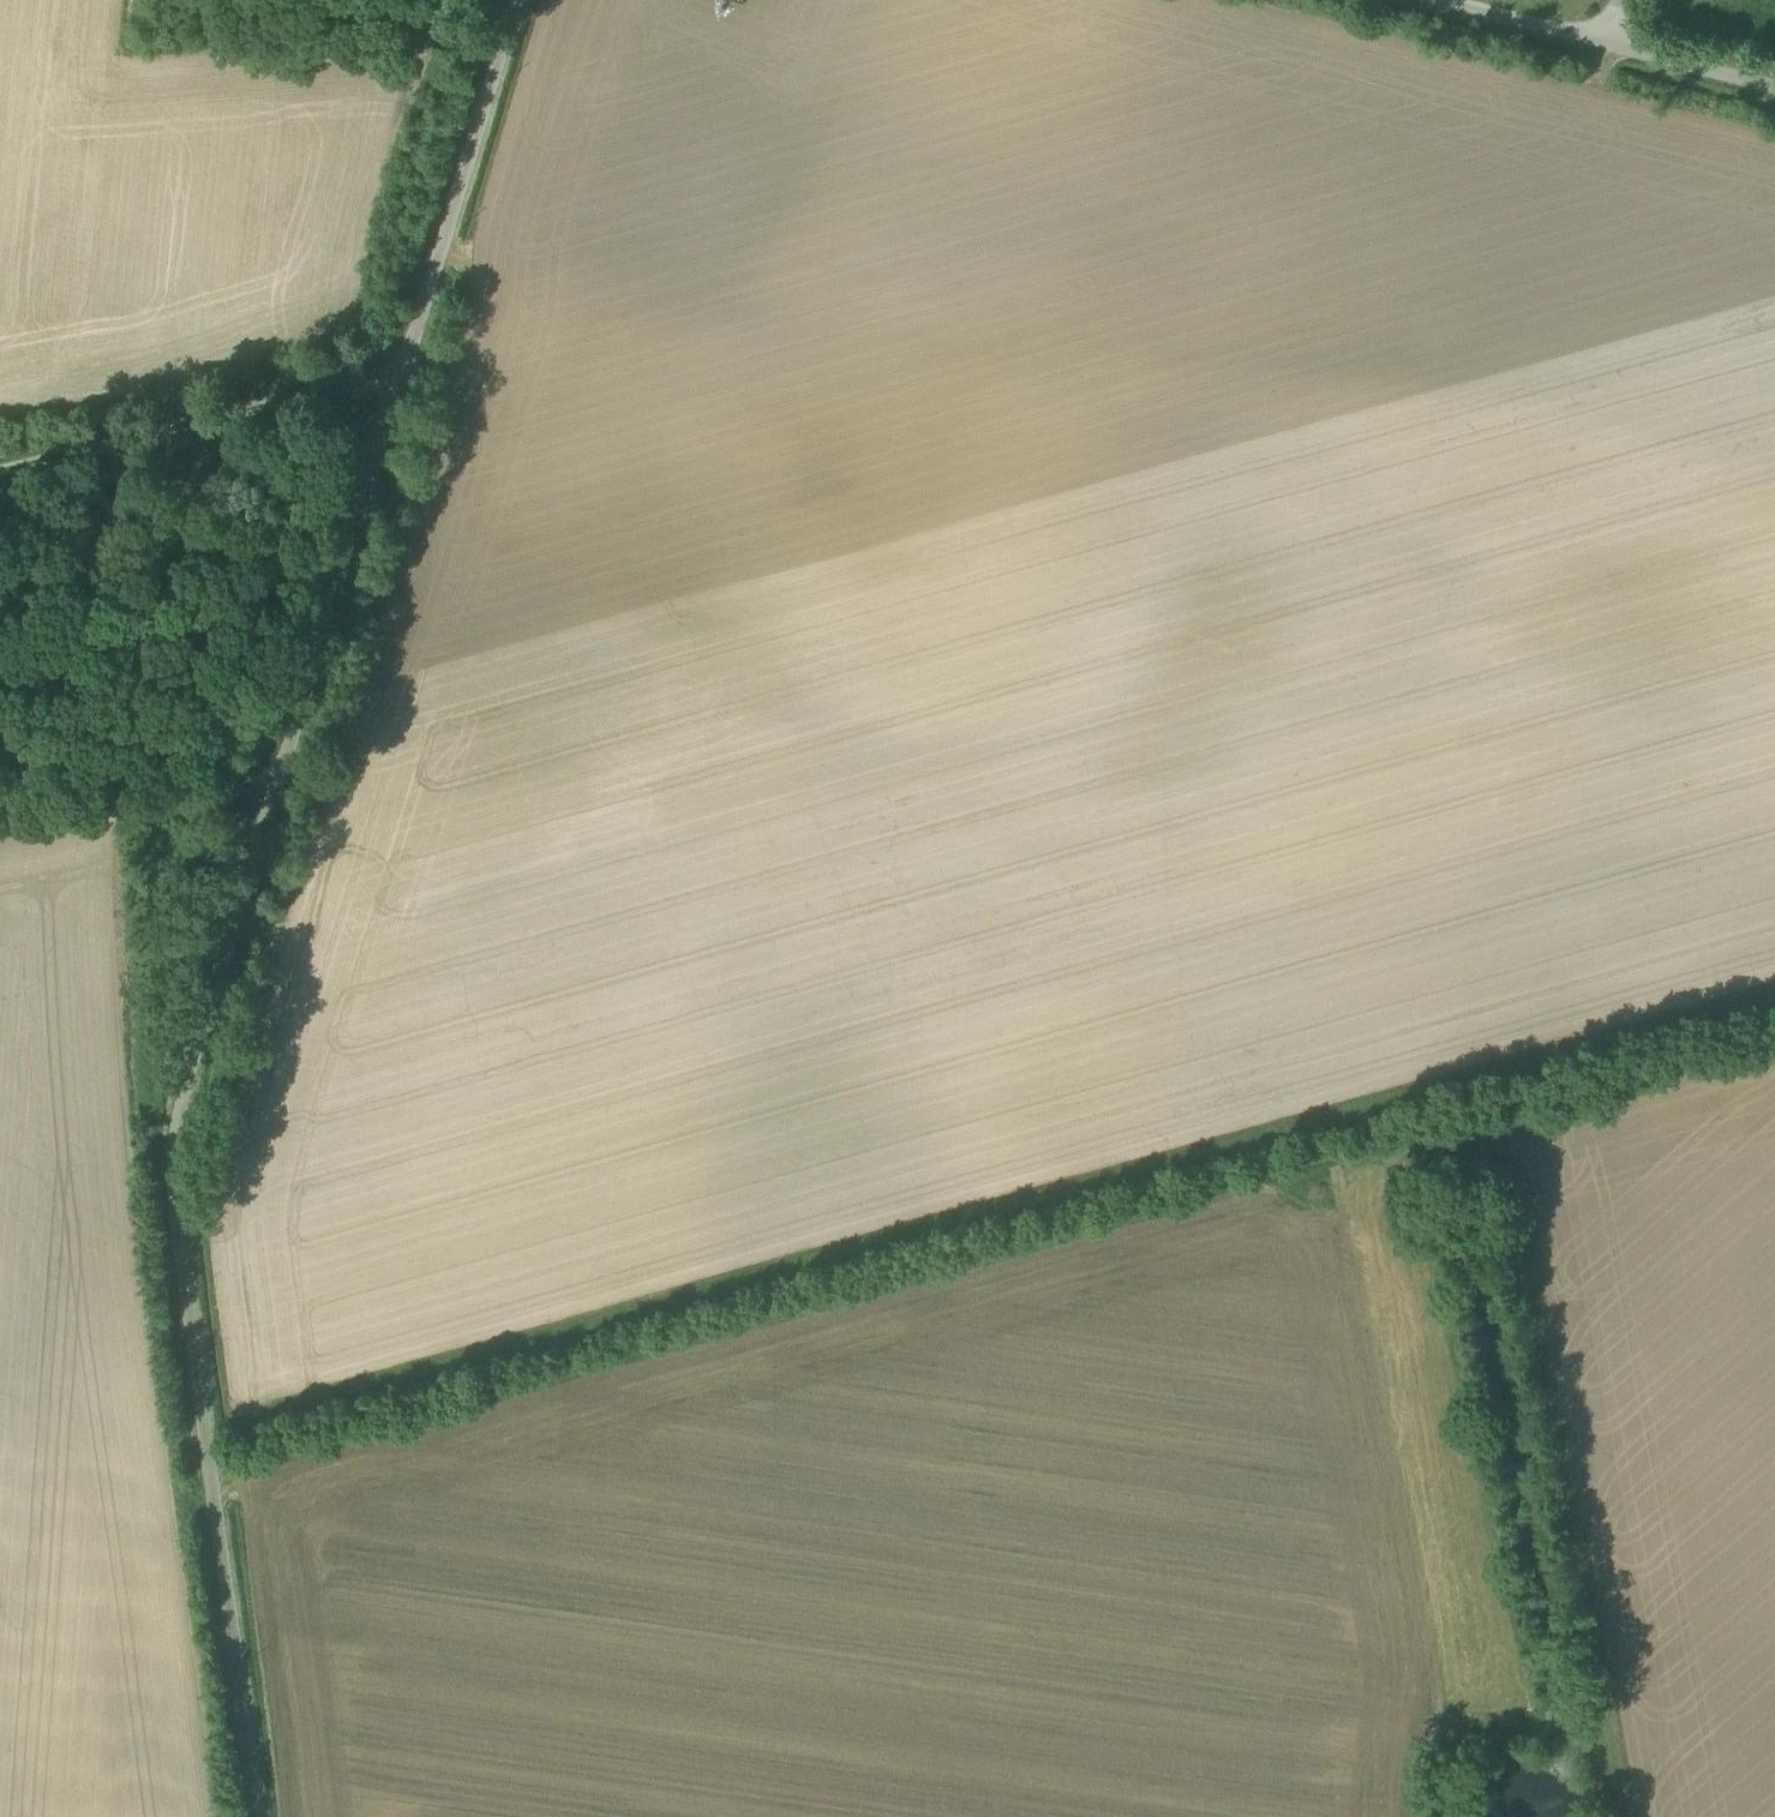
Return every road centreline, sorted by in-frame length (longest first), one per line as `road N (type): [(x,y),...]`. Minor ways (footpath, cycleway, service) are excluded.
road 1 (unclassified): [(515,0),(162,1145),(255,1816)]
road 2 (unclassified): [(1430,0),(1774,88)]

